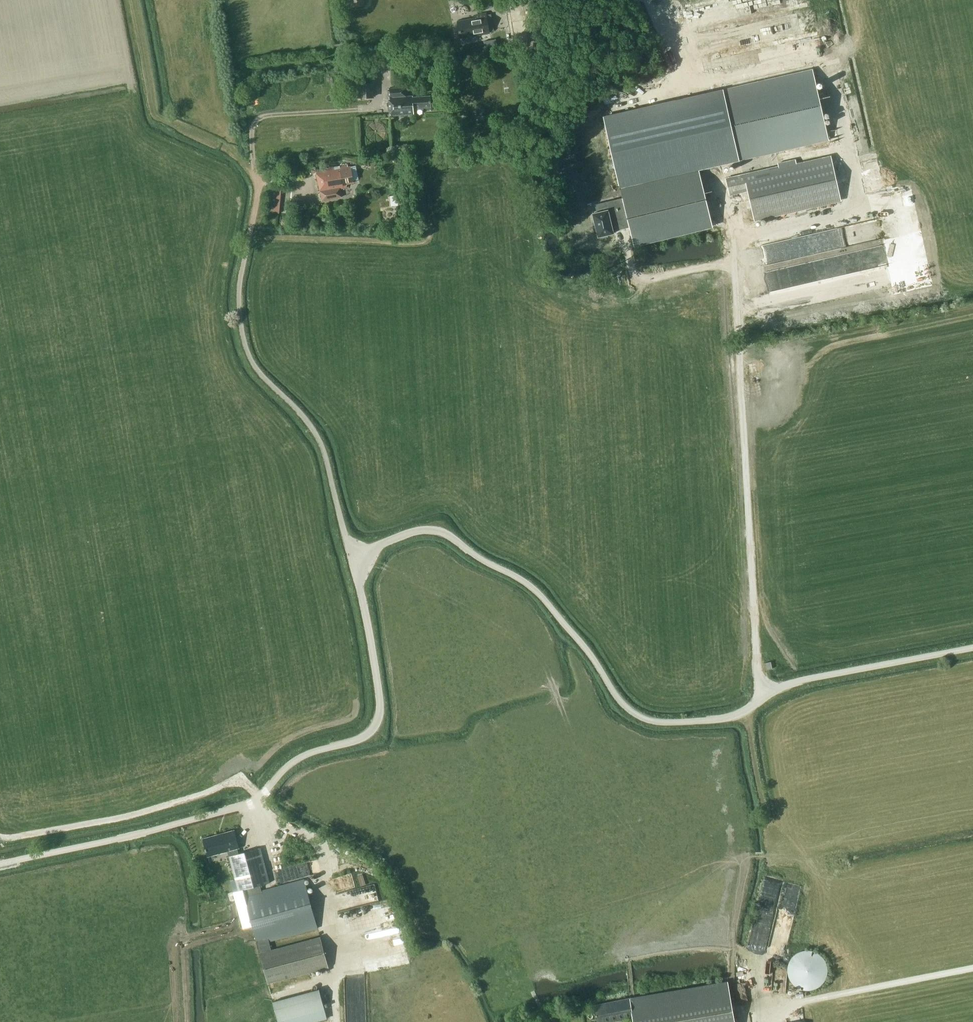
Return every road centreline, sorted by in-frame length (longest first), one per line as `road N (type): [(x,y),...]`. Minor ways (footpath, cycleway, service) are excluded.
road 1 (unclassified): [(0,863),(245,805),(295,761),(371,731),(381,709),(378,683),(352,558)]
road 2 (unclassified): [(352,558),(409,533),(451,537),(545,600),(619,699),(646,719),(717,720),(765,697)]
road 3 (unclassified): [(765,697),(732,228)]
road 4 (unclassified): [(352,558),(321,445),(267,383),(243,334),(239,308),(257,181)]
road 5 (track): [(261,798),(241,780),(130,818),(0,838)]
road 6 (unclassified): [(765,697),(804,679),(972,647)]

